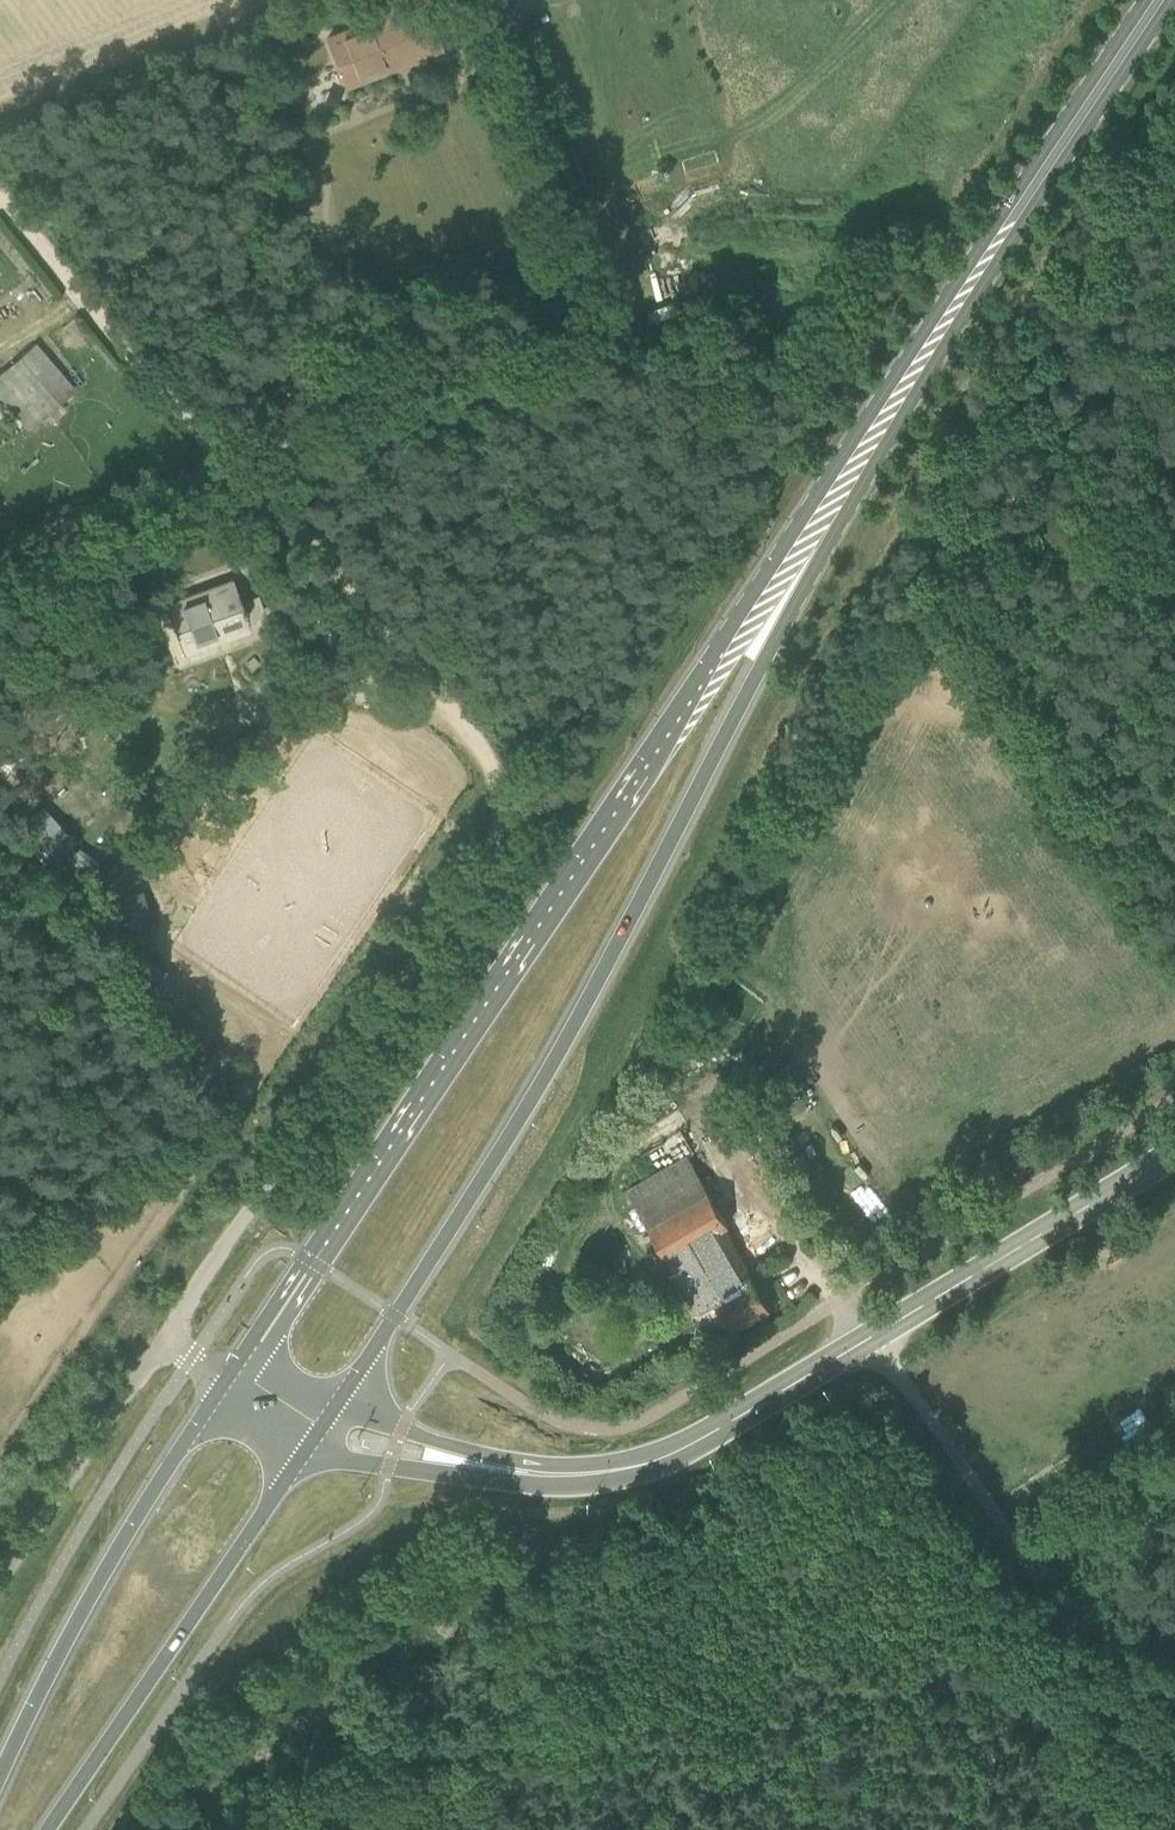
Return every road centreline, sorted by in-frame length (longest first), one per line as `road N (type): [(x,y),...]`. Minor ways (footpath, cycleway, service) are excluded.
road 1 (primary): [(893,399),(233,1381)]
road 2 (primary): [(342,1399),(633,905),(893,399)]
road 3 (track): [(1060,0),(934,194),(464,389),(285,456),(233,466)]
road 4 (track): [(497,779),(321,553),(151,380),(0,194)]
road 5 (unclassified): [(165,1341),(495,846),(504,810),(497,779)]
road 6 (tertiary): [(604,1474),(698,1443),(1174,1154)]
road 7 (primary): [(893,399),(1159,0)]
road 8 (primary): [(233,1381),(77,1619),(0,1782)]
road 9 (primary): [(48,1829),(305,1455)]
road 10 (track): [(1120,1710),(871,1337)]
road 11 (tertiary): [(305,1455),(551,1488),(604,1474)]
road 12 (unclassified): [(165,1341),(0,1594)]
road 13 (tertiary): [(604,1474),(474,1450),(342,1399)]
road 14 (unclassified): [(0,549),(233,466)]

